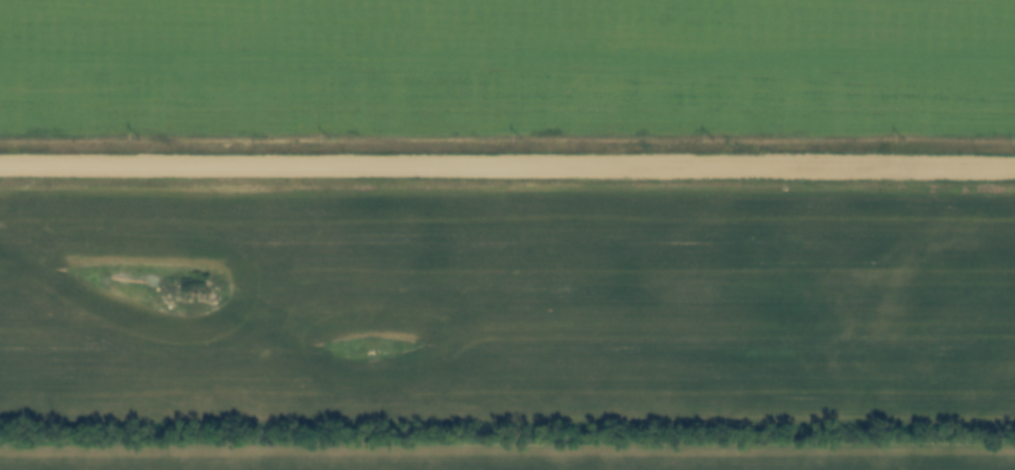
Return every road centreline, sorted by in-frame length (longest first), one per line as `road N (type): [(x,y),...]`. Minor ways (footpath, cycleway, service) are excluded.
road 1 (residential): [(0,166),(1014,181)]

